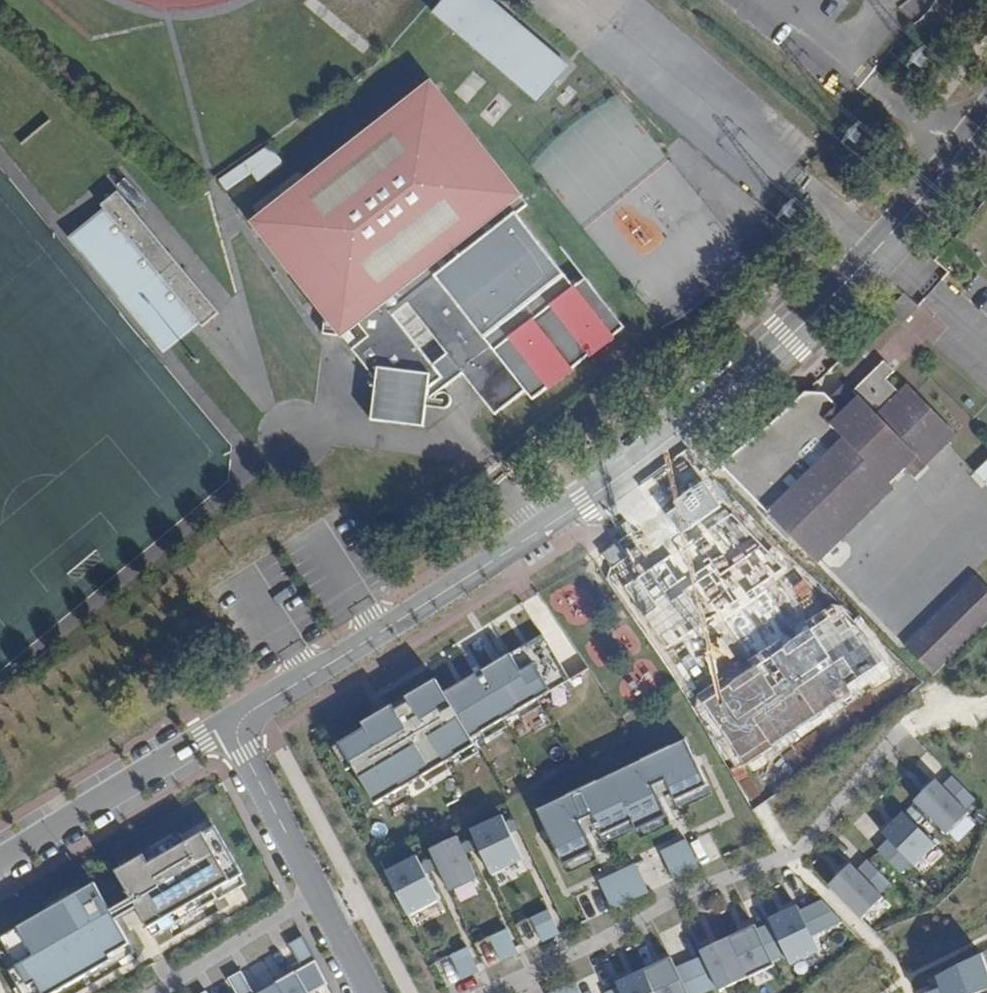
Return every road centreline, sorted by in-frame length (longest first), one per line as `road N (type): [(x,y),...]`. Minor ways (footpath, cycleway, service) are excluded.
road 1 (residential): [(986,114),(888,239),(700,417),(584,502),(257,706),(238,726)]
road 2 (residential): [(486,992),(691,893),(799,850),(899,736)]
road 3 (residential): [(238,726),(215,731),(0,861)]
road 4 (residential): [(318,893),(157,992)]
road 5 (residential): [(238,726),(318,893)]

